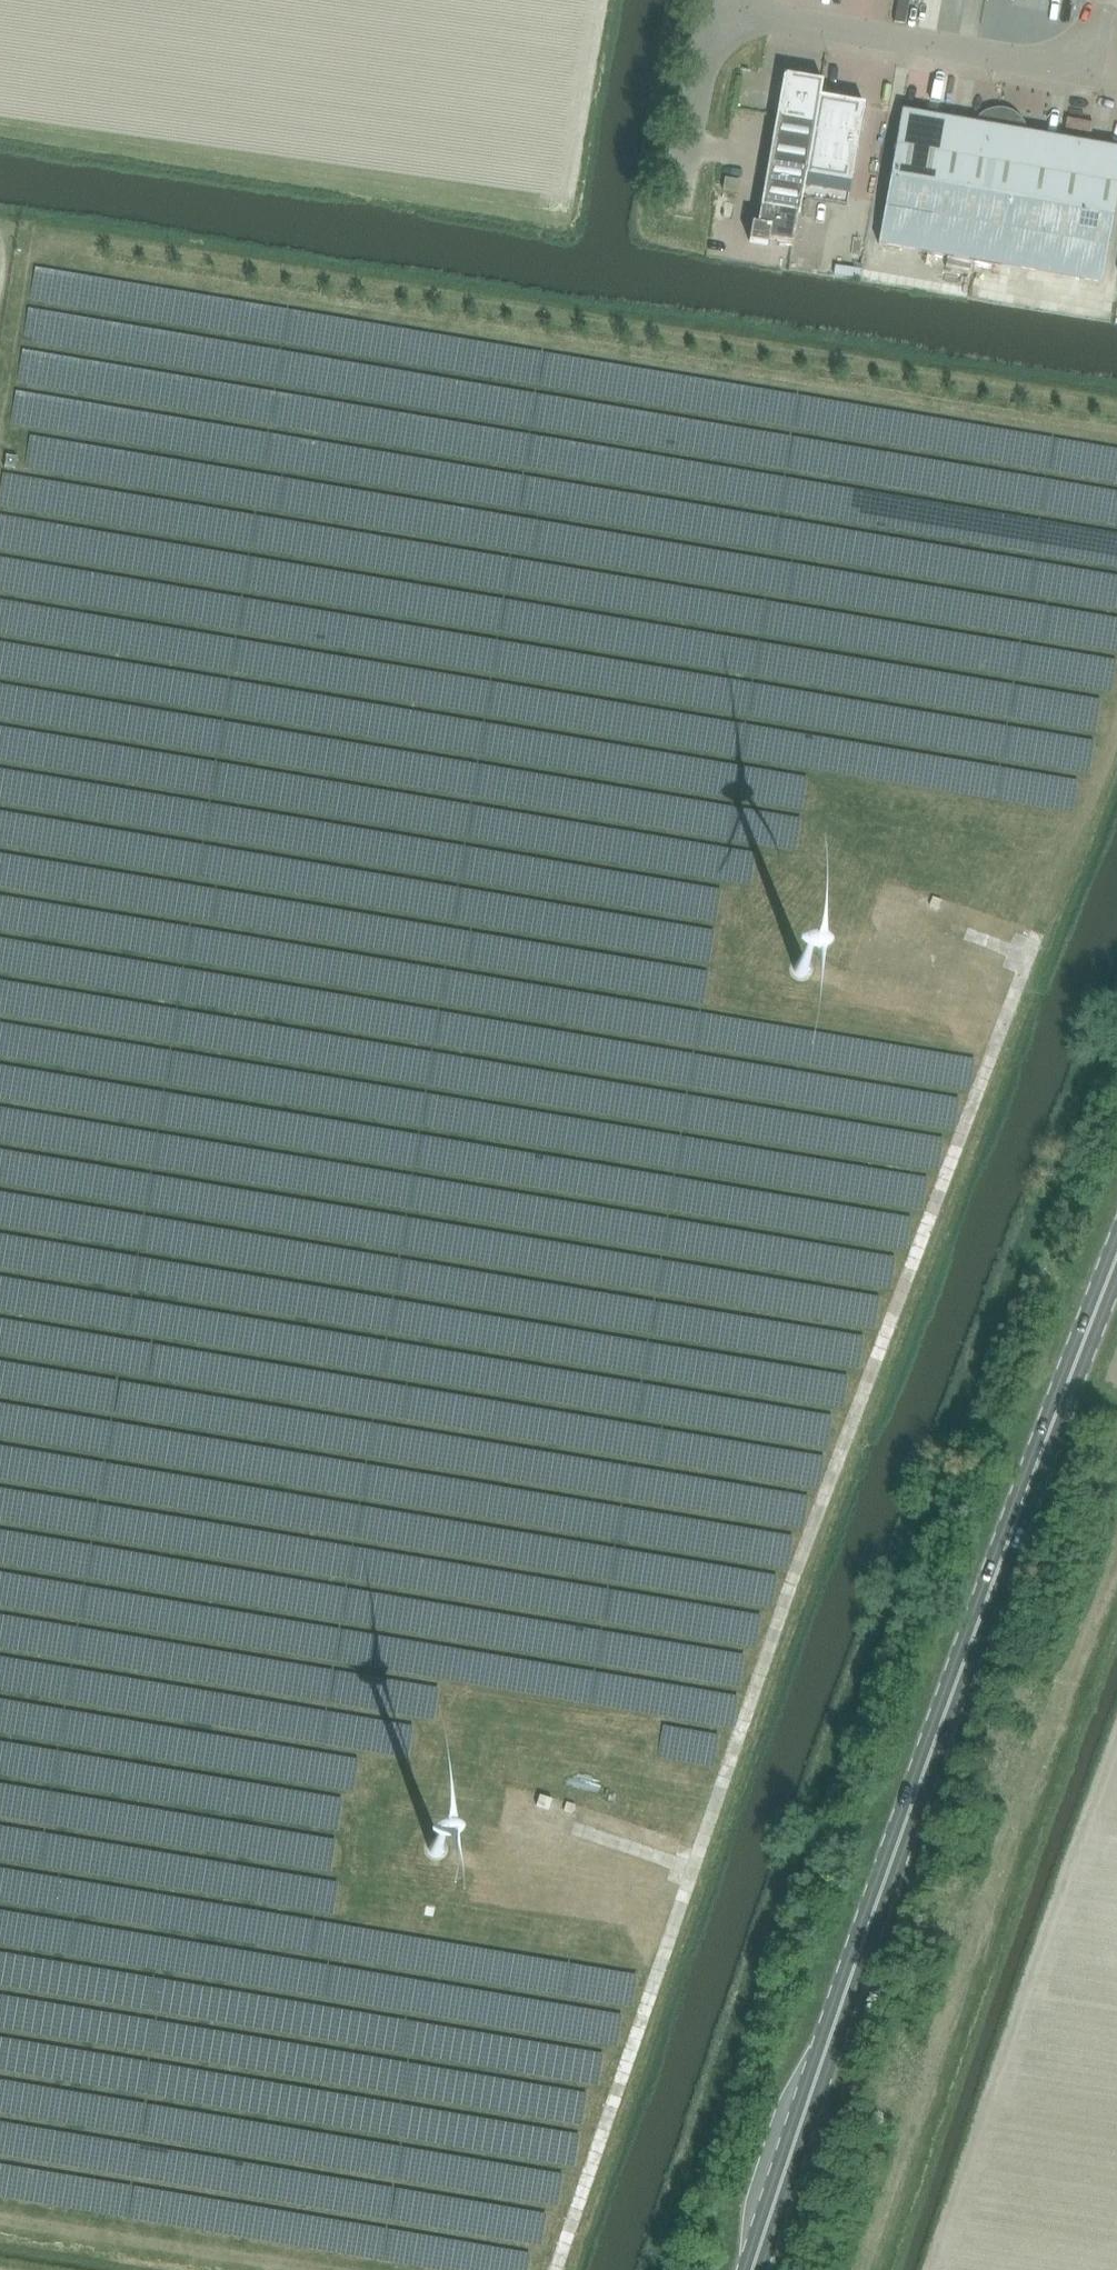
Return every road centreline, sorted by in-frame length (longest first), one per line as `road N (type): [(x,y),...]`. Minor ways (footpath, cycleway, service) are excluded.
road 1 (primary): [(753,2269),(952,1697),(1116,1260)]
road 2 (unclassified): [(1101,21),(1090,76),(721,0)]
road 3 (unclassified): [(676,208),(717,0)]

